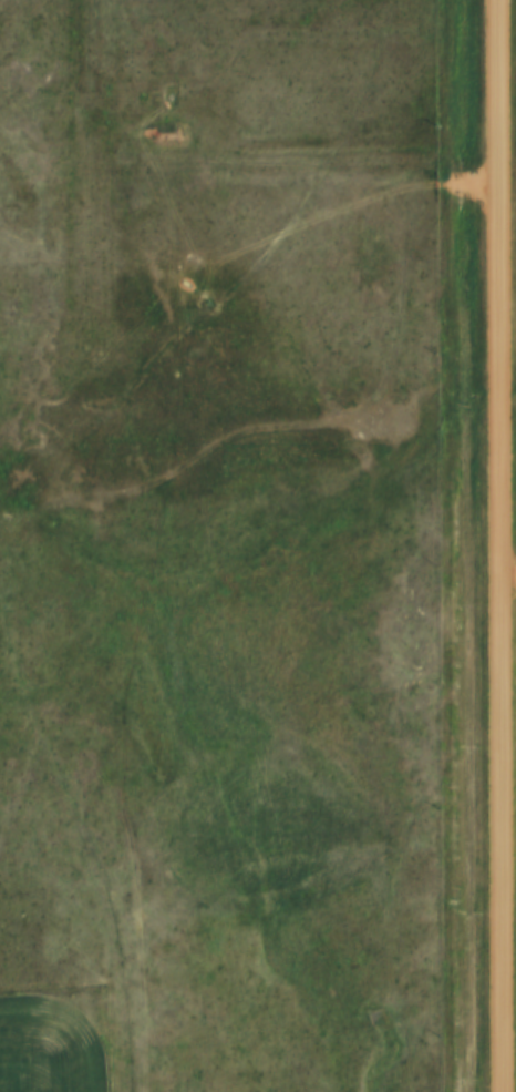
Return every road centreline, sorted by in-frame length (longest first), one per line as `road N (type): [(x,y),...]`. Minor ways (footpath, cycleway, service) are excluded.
road 1 (residential): [(503,0),(505,1091)]
road 2 (track): [(504,157),(448,163),(414,200),(389,384),(352,418),(244,431),(166,479),(110,498),(0,509)]

